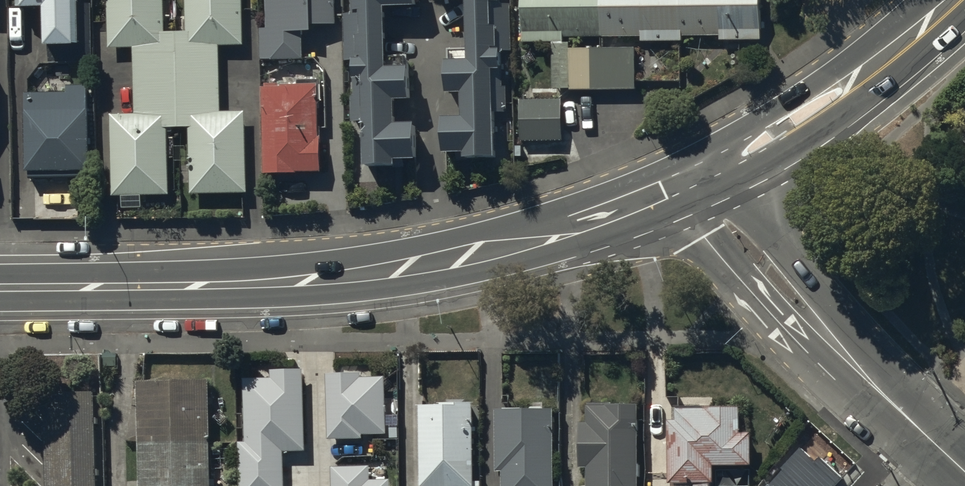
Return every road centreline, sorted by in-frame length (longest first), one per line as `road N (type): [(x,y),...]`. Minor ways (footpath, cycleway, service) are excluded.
road 1 (secondary): [(0,289),(239,284),(448,262),(548,235),(700,174)]
road 2 (unclassified): [(700,174),(727,222),(823,333),(964,472)]
road 3 (secondary): [(953,0),(785,127)]

